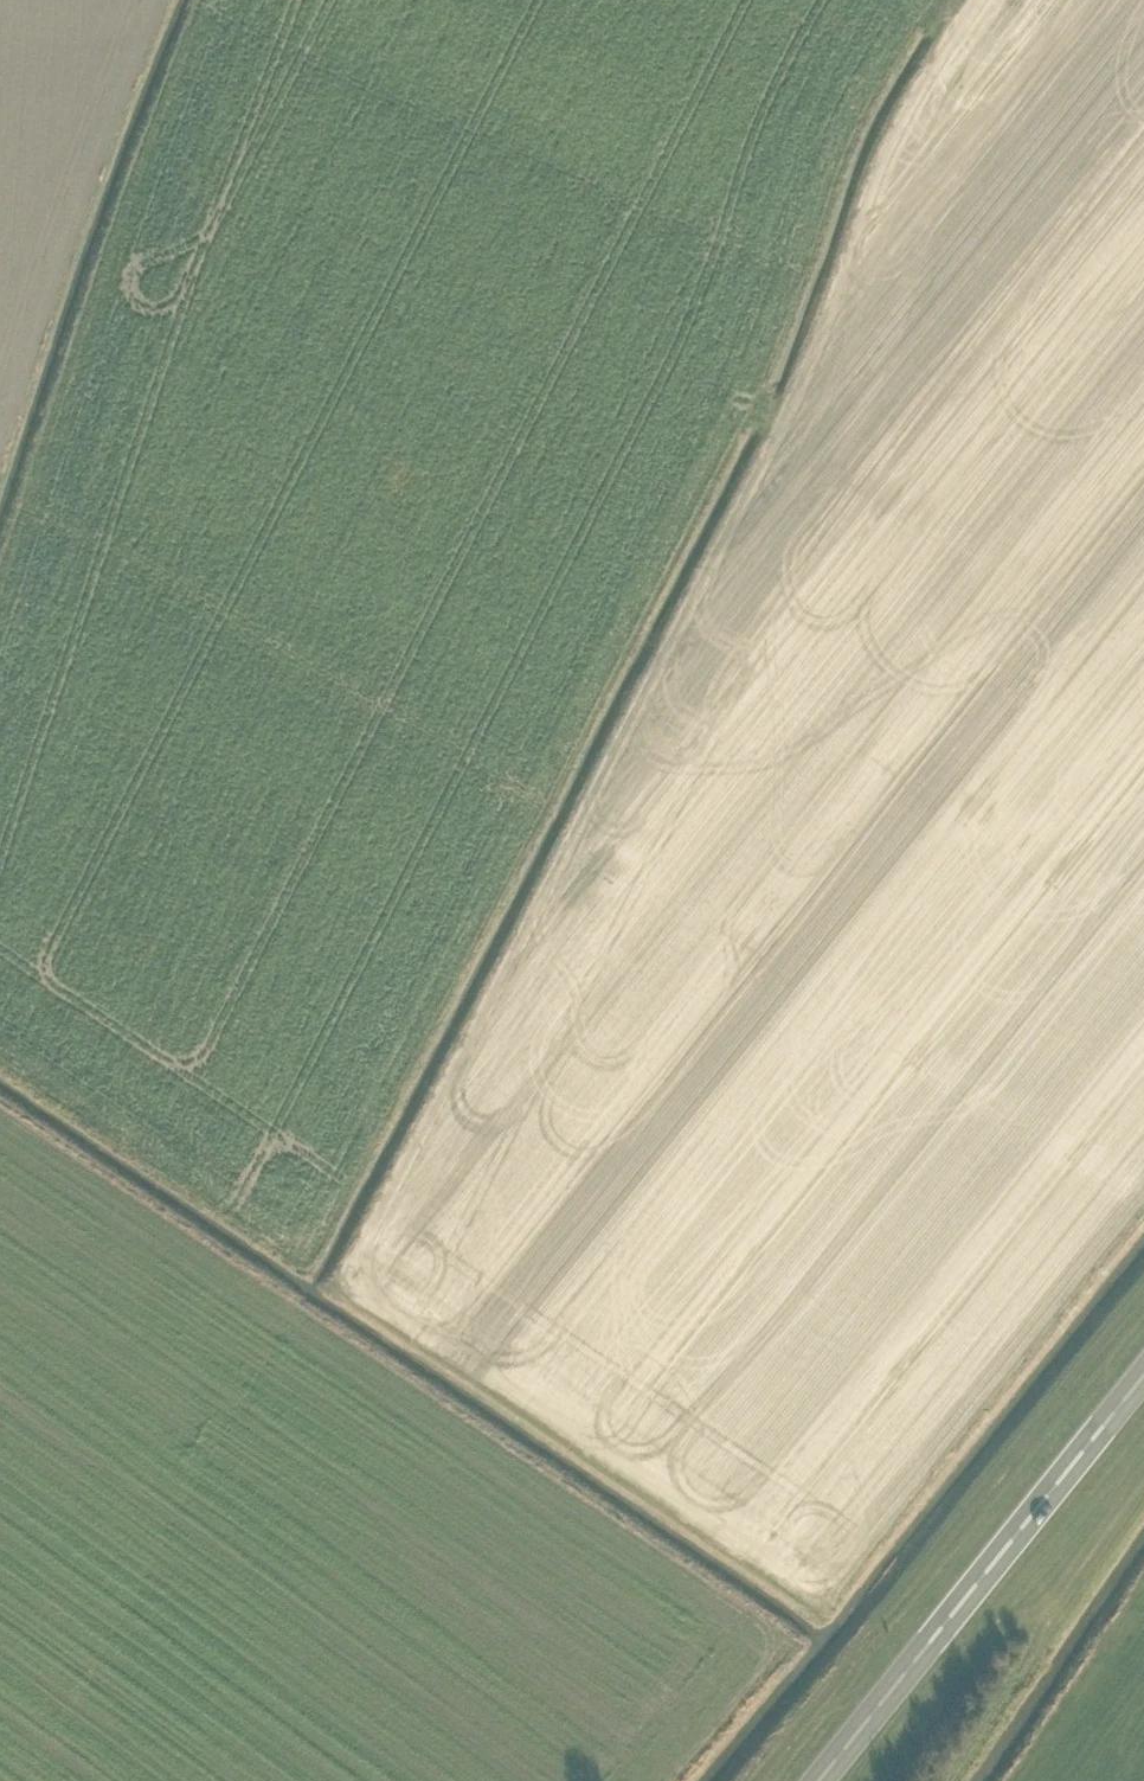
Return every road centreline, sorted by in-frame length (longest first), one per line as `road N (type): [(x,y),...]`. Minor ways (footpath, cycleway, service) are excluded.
road 1 (trunk): [(819,1780),(1143,1376)]

